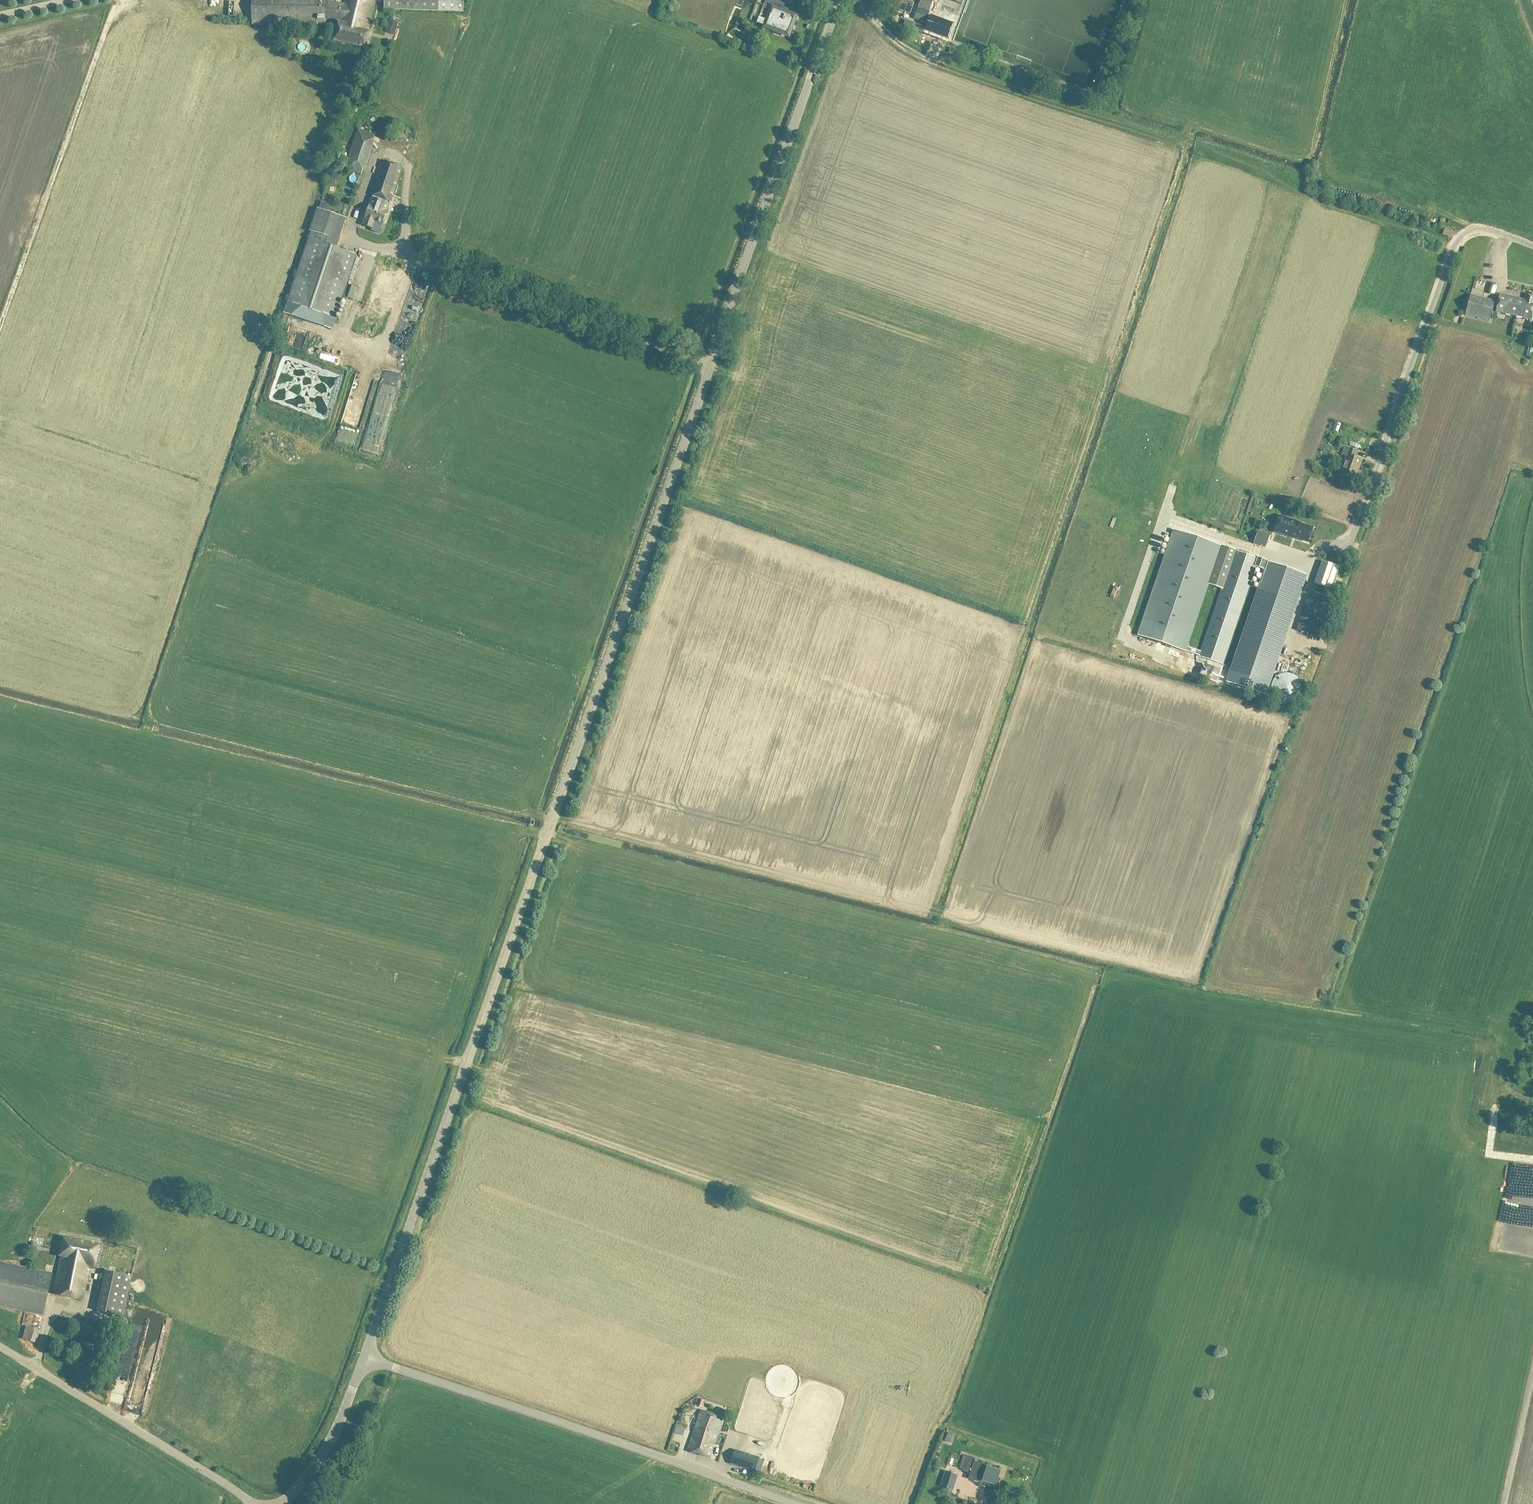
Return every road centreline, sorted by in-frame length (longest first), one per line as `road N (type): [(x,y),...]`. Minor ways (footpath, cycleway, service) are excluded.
road 1 (tertiary): [(367,1358),(839,0)]
road 2 (unclassified): [(1175,523),(1298,564),(1346,540),(1355,533),(1457,243),(1485,228),(1532,245)]
road 3 (unclassified): [(801,1503),(367,1358)]
road 4 (unclassified): [(254,1503),(0,1347)]
road 5 (tertiary): [(280,1503),(317,1465),(367,1358)]
road 6 (track): [(1503,1503),(1532,1372)]

